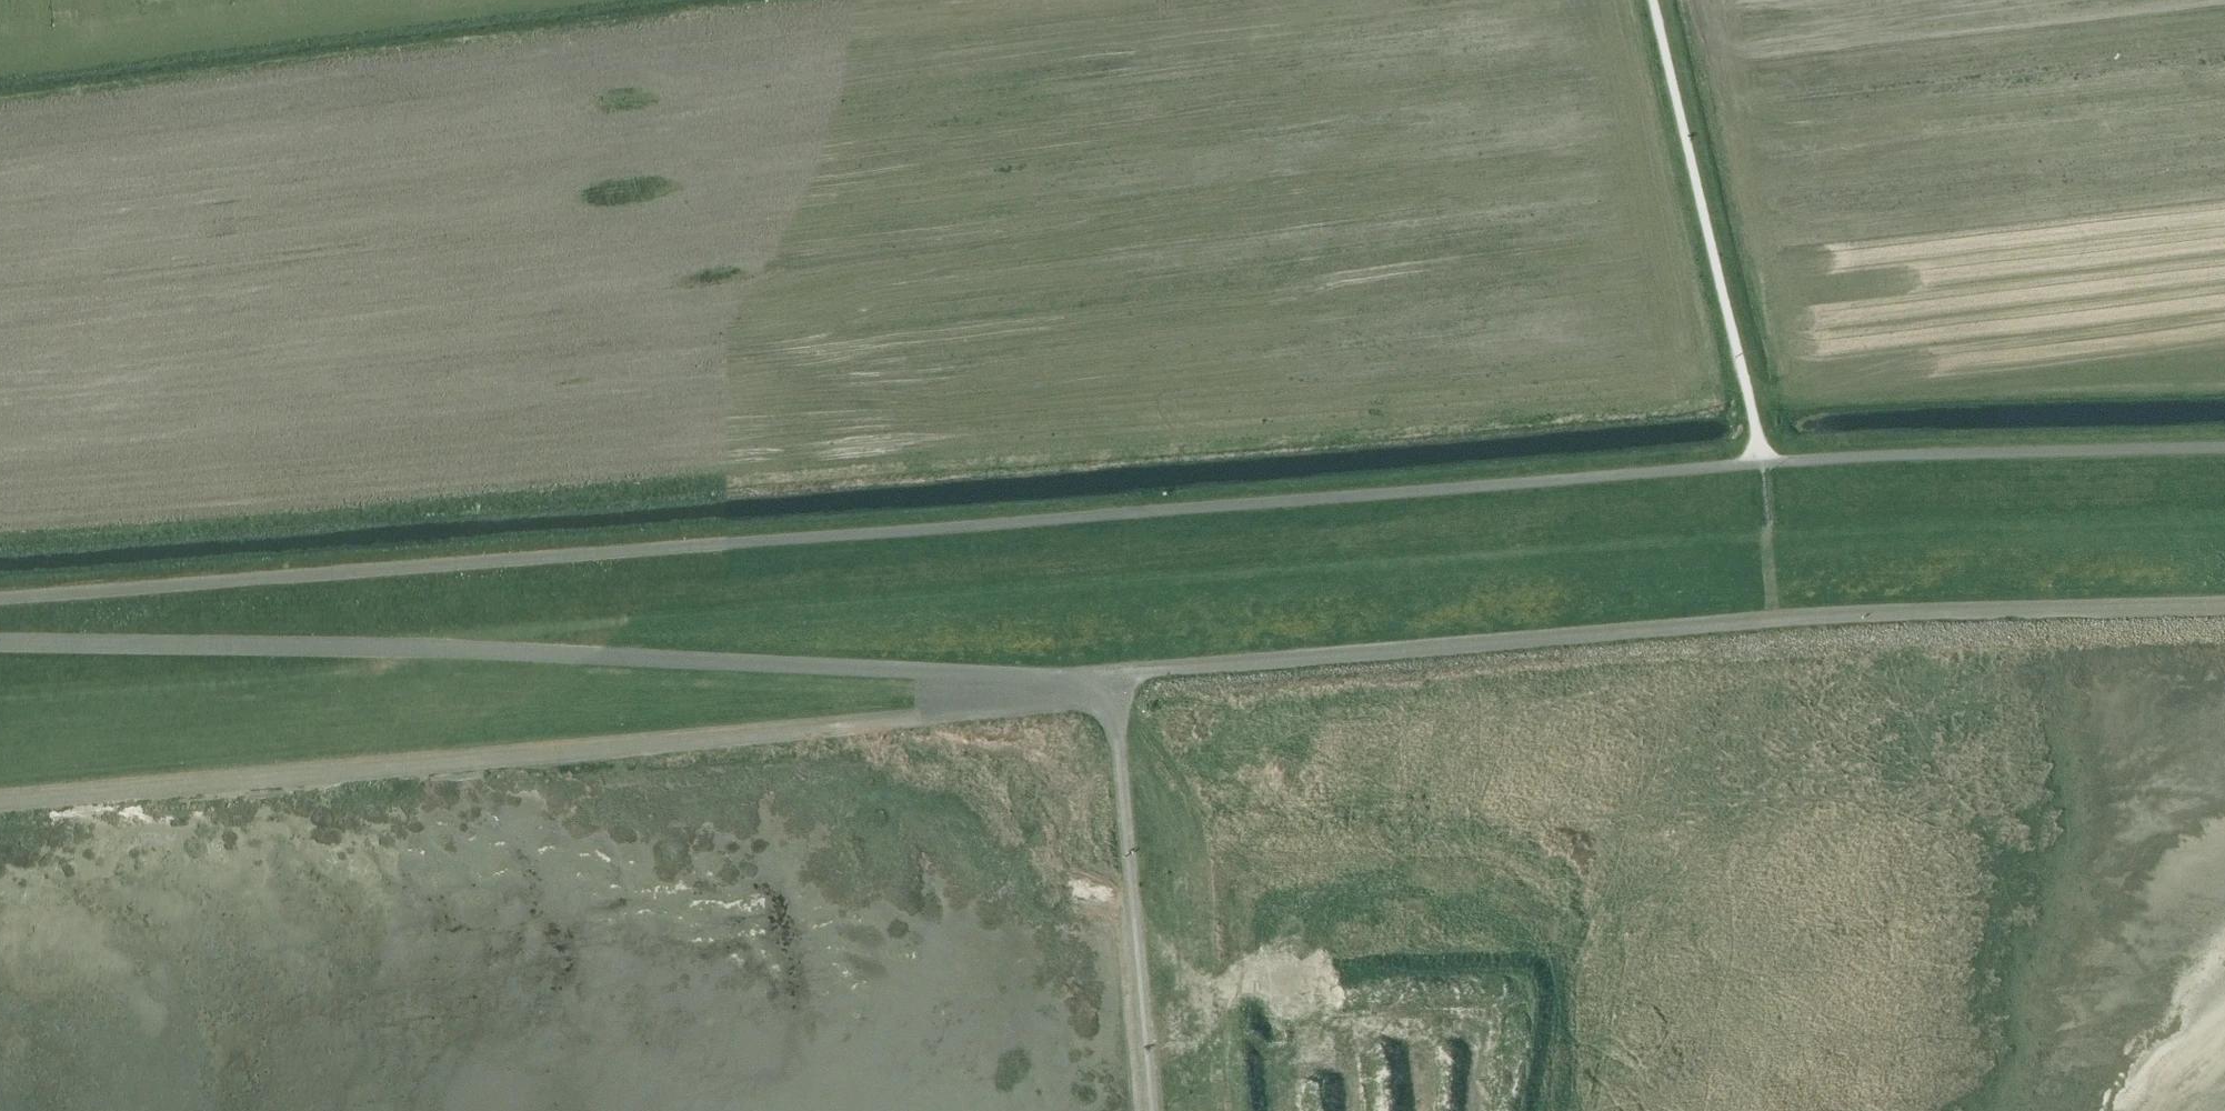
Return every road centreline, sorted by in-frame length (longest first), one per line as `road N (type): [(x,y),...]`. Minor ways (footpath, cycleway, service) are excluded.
road 1 (unclassified): [(1110,676),(478,651),(0,643)]

